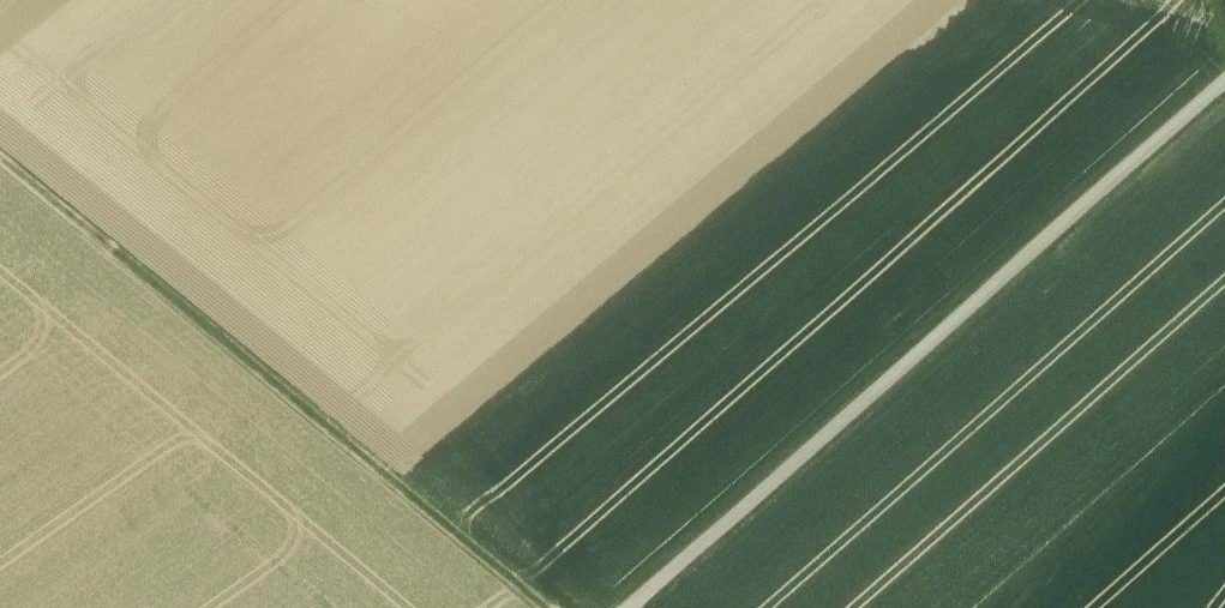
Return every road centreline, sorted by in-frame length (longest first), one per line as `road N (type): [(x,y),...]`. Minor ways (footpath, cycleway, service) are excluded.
road 1 (track): [(1224,81),(633,607)]
road 2 (track): [(547,607),(0,155)]

